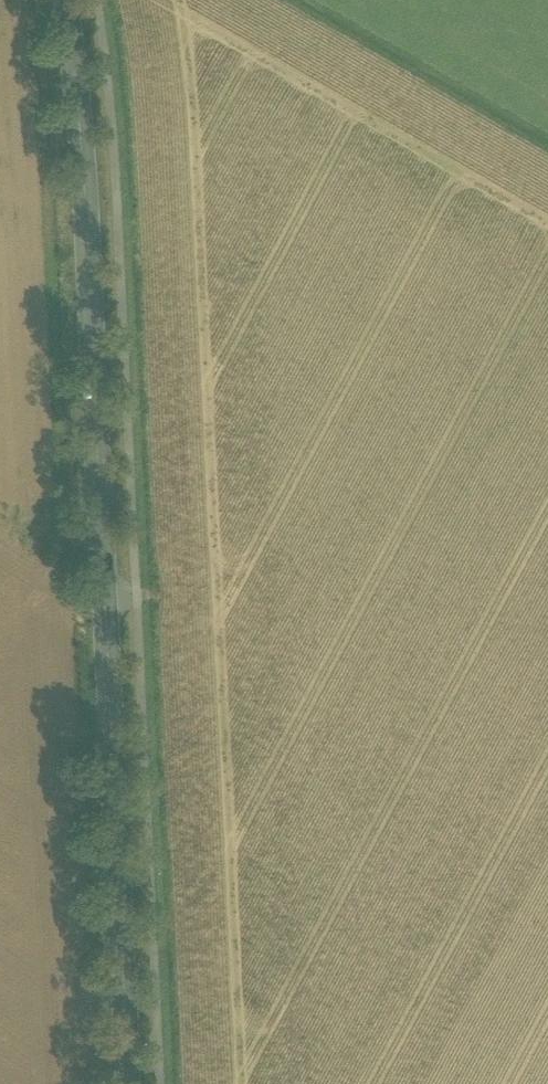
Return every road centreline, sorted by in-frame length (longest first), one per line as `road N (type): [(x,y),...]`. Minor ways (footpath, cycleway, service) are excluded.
road 1 (secondary): [(117,839),(79,124),(61,0)]
road 2 (track): [(547,146),(296,0)]
road 3 (secondary): [(133,1083),(117,839)]
road 4 (secondary): [(117,839),(126,1083)]

